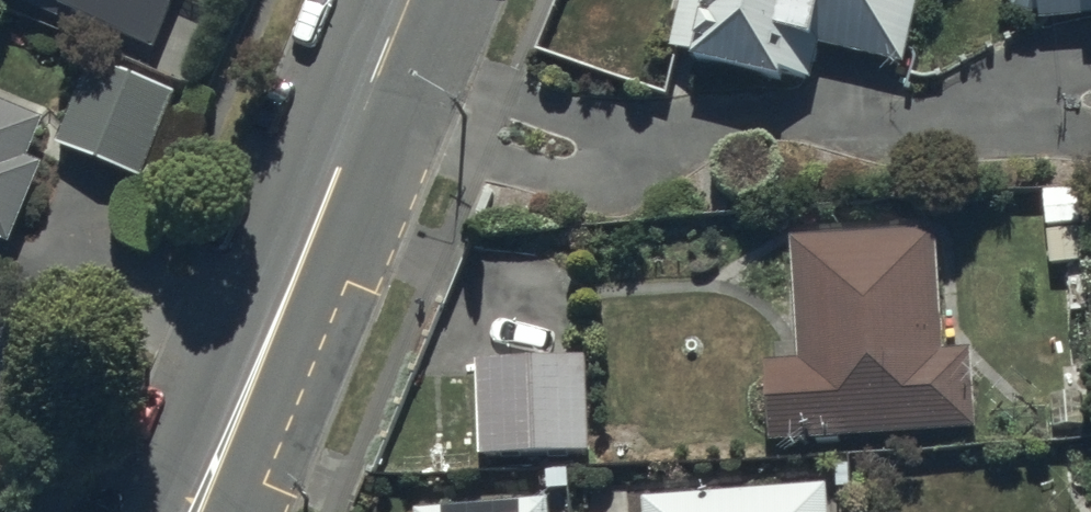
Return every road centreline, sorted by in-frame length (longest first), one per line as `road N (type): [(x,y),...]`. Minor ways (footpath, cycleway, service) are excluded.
road 1 (tertiary): [(191,511),(404,0)]

